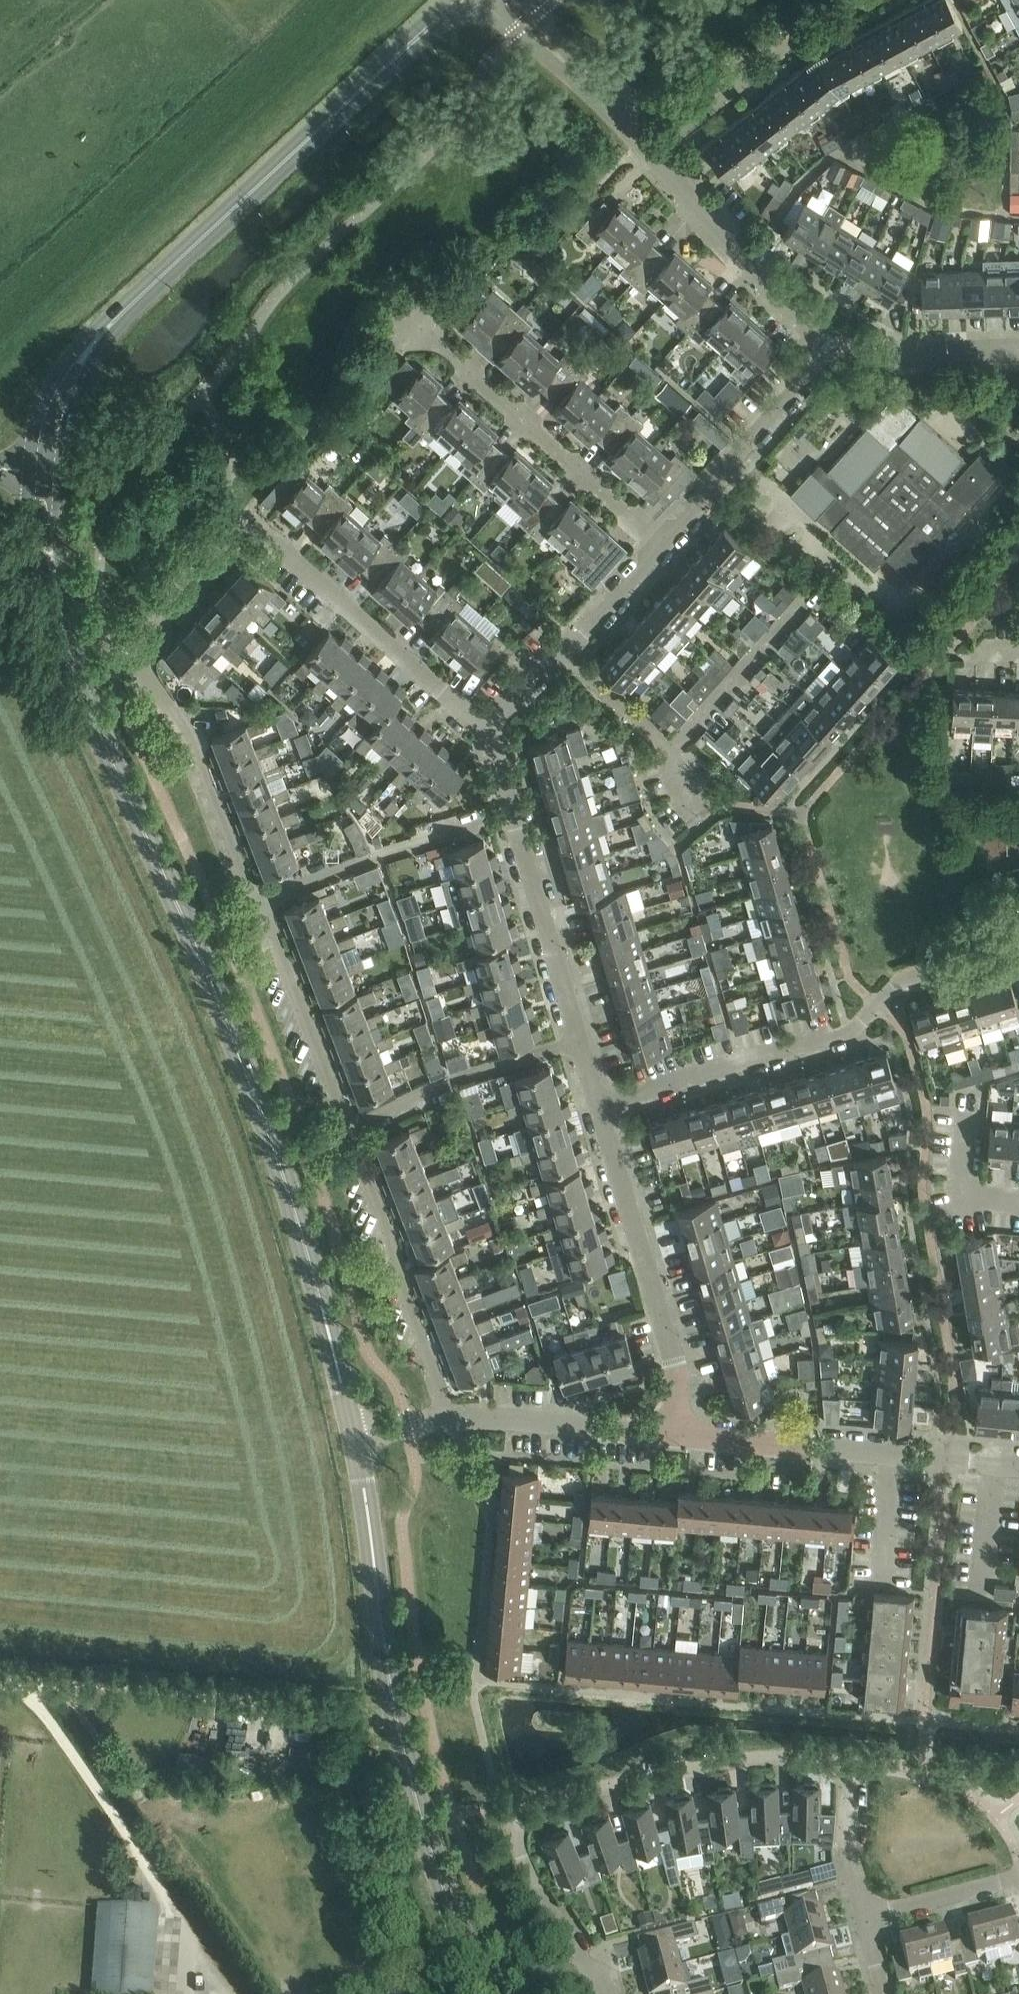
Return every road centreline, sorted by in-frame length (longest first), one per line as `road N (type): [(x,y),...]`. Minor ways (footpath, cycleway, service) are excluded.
road 1 (tertiary): [(41,471),(42,517),(83,695),(269,1133),(352,1435)]
road 2 (residential): [(602,1993),(574,1970),(516,1839),(521,1816),(555,1802),(733,1762),(838,1762),(852,1780),(847,1864),(861,1916)]
road 3 (tertiary): [(460,0),(94,337),(55,399),(41,471)]
road 4 (track): [(383,1993),(314,1709),(8,1687)]
road 5 (tertiary): [(483,1993),(432,1868),(395,1728),(352,1435)]
road 6 (residential): [(597,1108),(854,1028),(898,983),(1018,951)]
road 7 (residential): [(249,527),(139,658),(187,732),(247,880),(266,903)]
road 8 (residential): [(681,1434),(1018,1464)]
road 9 (residential): [(681,1434),(674,1354),(597,1108)]
road 10 (residential): [(660,544),(411,316)]
road 11 (residential): [(491,732),(249,527)]
road 12 (unclassified): [(0,1686),(31,1701),(186,1932)]
road 13 (residential): [(350,1132),(452,1417)]
road 14 (residential): [(266,903),(383,853),(515,814)]
road 15 (residential): [(660,544),(829,346)]
road 16 (residential): [(829,346),(653,157)]
road 17 (residential): [(350,1132),(452,1083),(580,1041)]
road 18 (residential): [(266,903),(350,1132)]
road 19 (residential): [(580,1041),(515,814)]
road 20 (residential): [(452,1417),(681,1434)]
road 21 (residential): [(668,752),(818,585)]
road 22 (unclassified): [(638,139),(504,0)]
road 23 (residential): [(1018,350),(885,358),(829,346)]
road 24 (residential): [(653,157),(791,40)]
road 25 (residential): [(1018,1877),(861,1916)]
road 26 (residential): [(668,752),(561,649)]
road 27 (residential): [(561,649),(660,544)]
road 28 (residential): [(970,1118),(971,1203),(1018,1201)]

